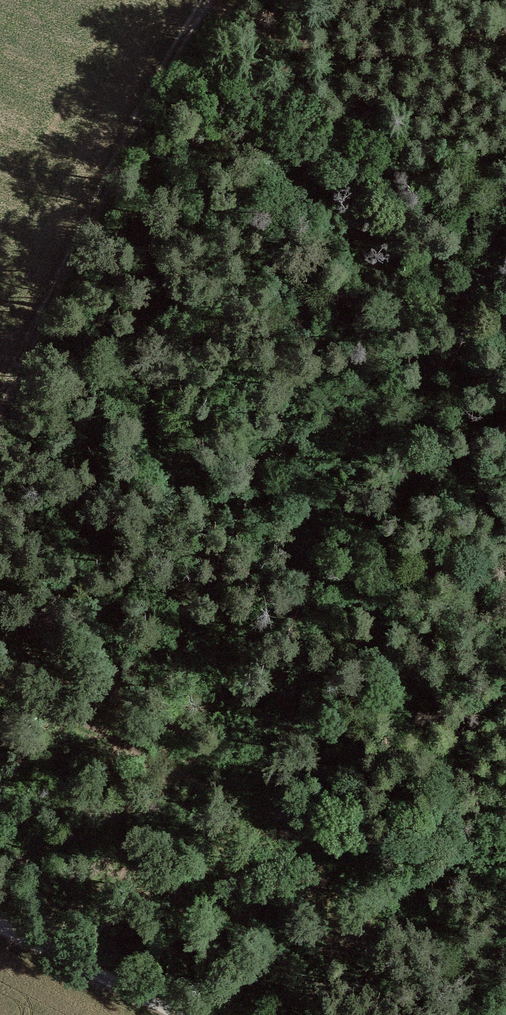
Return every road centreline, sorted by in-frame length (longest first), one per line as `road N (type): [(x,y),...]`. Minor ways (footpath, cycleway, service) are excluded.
road 1 (track): [(505,853),(401,843),(245,798),(0,673)]
road 2 (track): [(0,404),(206,0)]
road 3 (track): [(505,25),(361,53),(250,40),(198,14)]
road 4 (track): [(0,924),(183,1014)]

